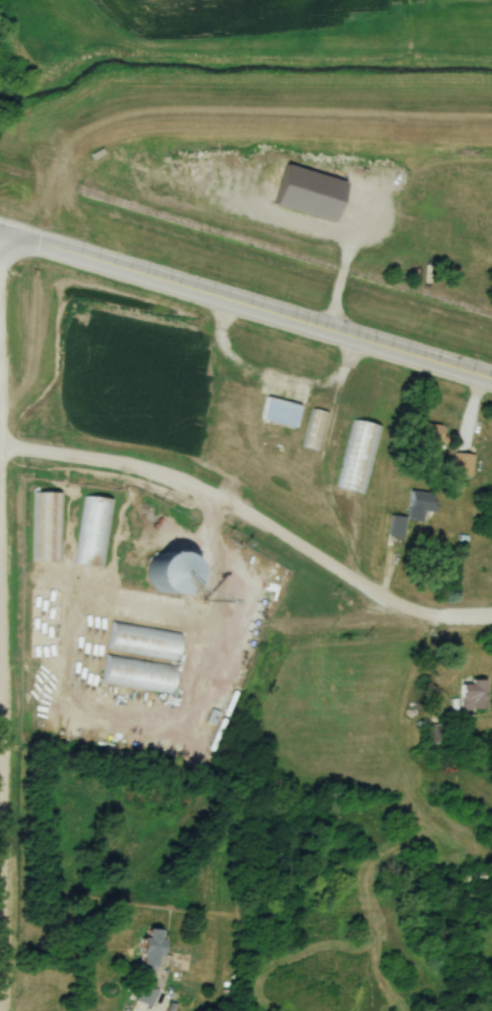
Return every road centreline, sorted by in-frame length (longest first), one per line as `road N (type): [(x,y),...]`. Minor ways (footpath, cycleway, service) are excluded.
road 1 (residential): [(491,616),(413,611),(177,475),(0,443)]
road 2 (residential): [(491,377),(2,232)]
road 3 (residential): [(40,130),(88,105),(143,95),(491,107)]

